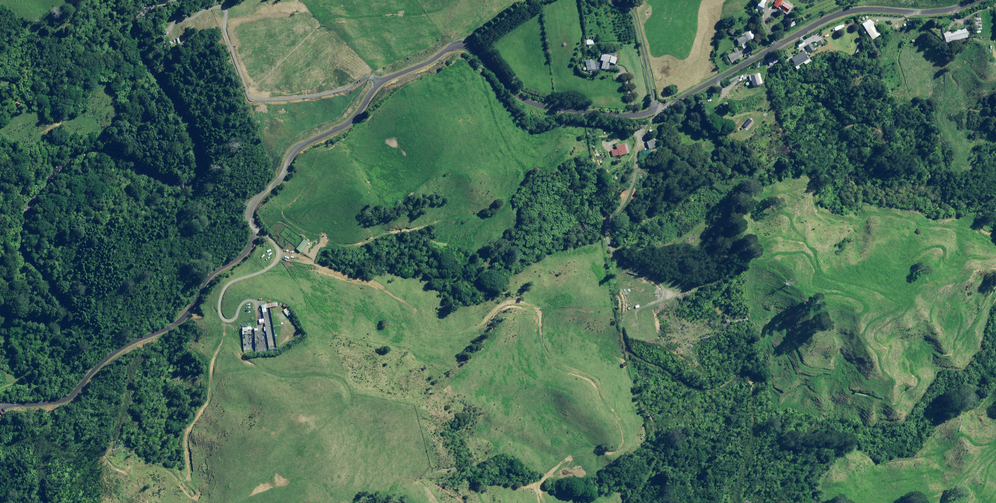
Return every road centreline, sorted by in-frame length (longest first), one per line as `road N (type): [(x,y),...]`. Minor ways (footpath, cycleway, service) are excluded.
road 1 (unclassified): [(971,0),(954,9),(846,12),(657,108),(631,113),(520,98),(471,45),(455,48),(381,81),(348,117),(295,146),(250,211),(247,242),(194,286),(180,315),(60,397),(0,405)]
road 2 (track): [(253,231),(282,253),(392,293),(453,334),(477,329),(512,302),(535,310),(548,351),(599,389),(625,441),(564,459),(543,479),(541,502)]
road 3 (track): [(123,350),(128,389),(102,467),(101,502)]

